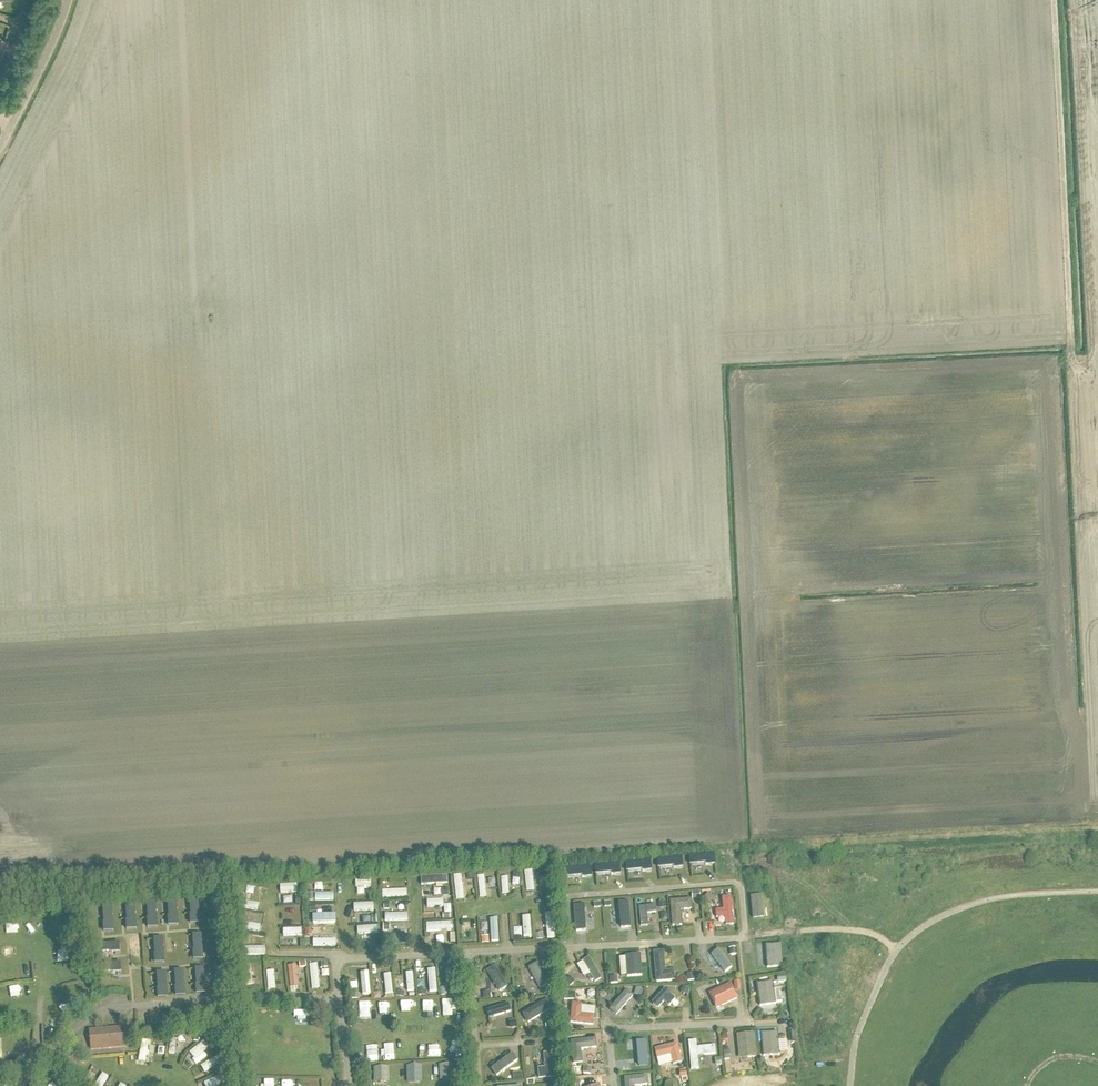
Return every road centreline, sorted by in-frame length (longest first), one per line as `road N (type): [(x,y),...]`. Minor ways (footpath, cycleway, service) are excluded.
road 1 (unclassified): [(0,145),(67,0)]

